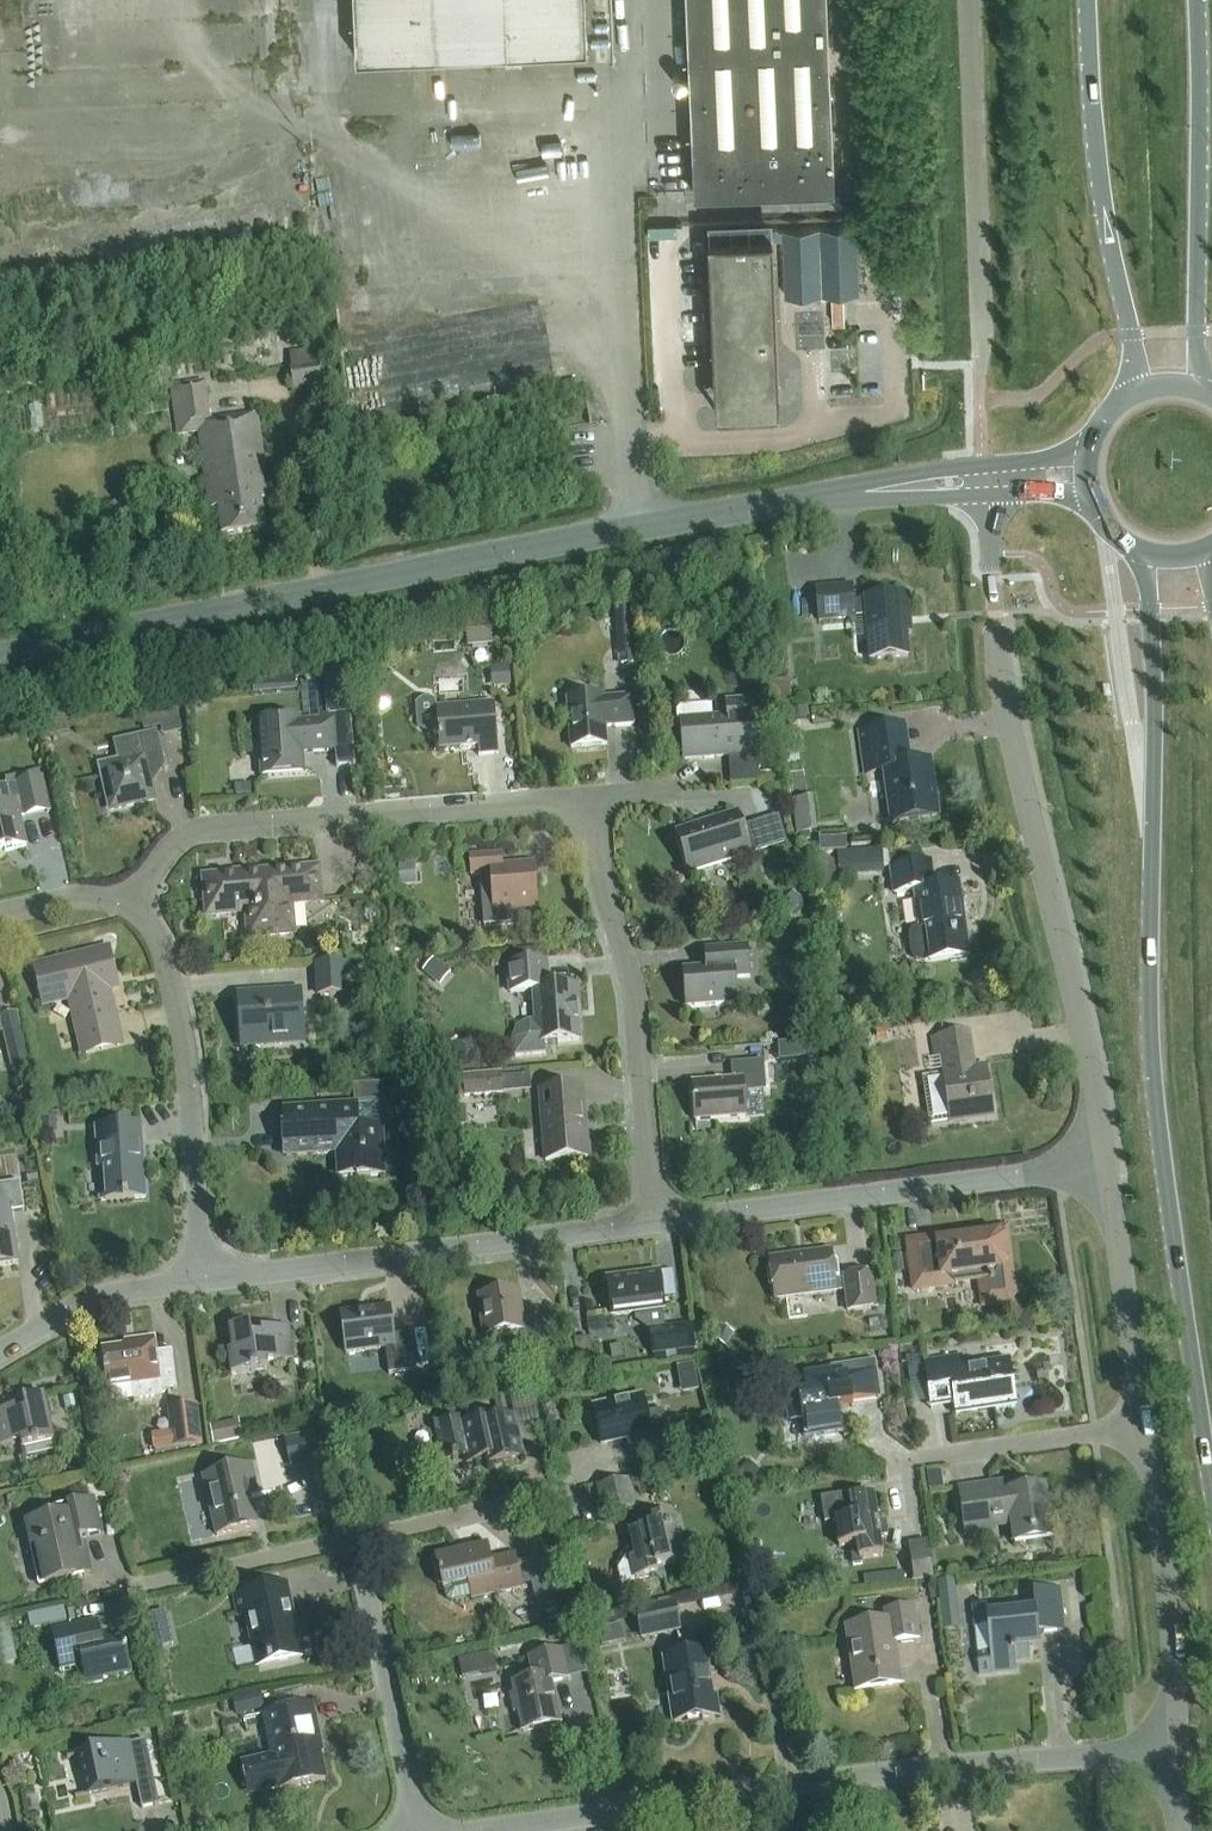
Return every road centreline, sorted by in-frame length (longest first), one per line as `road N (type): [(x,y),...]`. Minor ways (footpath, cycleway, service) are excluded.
road 1 (tertiary): [(982,489),(738,512),(0,654)]
road 2 (primary): [(1145,557),(1153,1068),(1211,1465)]
road 3 (unclassified): [(1107,1174),(1002,680),(982,489)]
road 4 (residential): [(1180,1757),(889,1775),(496,1830)]
road 5 (residential): [(134,906),(176,847),(214,830),(592,807)]
road 6 (residential): [(202,1284),(659,1225)]
road 7 (residential): [(659,1225),(1107,1174)]
road 8 (residential): [(659,1225),(641,1024),(628,958),(599,899),(592,807)]
road 9 (primary): [(1096,0),(1107,214),(1144,389)]
road 10 (primary): [(1206,392),(1198,333),(1198,0)]
road 11 (residential): [(202,1284),(191,1058),(165,953),(134,906)]
road 12 (residential): [(1180,1757),(1178,1672),(1145,1428)]
road 13 (residential): [(424,1830),(359,1539)]
road 14 (residential): [(1145,1428),(1107,1174)]
road 15 (residential): [(140,1584),(359,1539)]
road 16 (residential): [(359,1539),(576,1491)]
road 17 (residential): [(928,1455),(1145,1428)]
road 18 (residential): [(0,1357),(94,1303),(202,1284)]
road 19 (residential): [(134,906),(89,900),(0,917)]
road 20 (primary): [(1144,389),(1102,418),(1089,440),(1084,490)]

